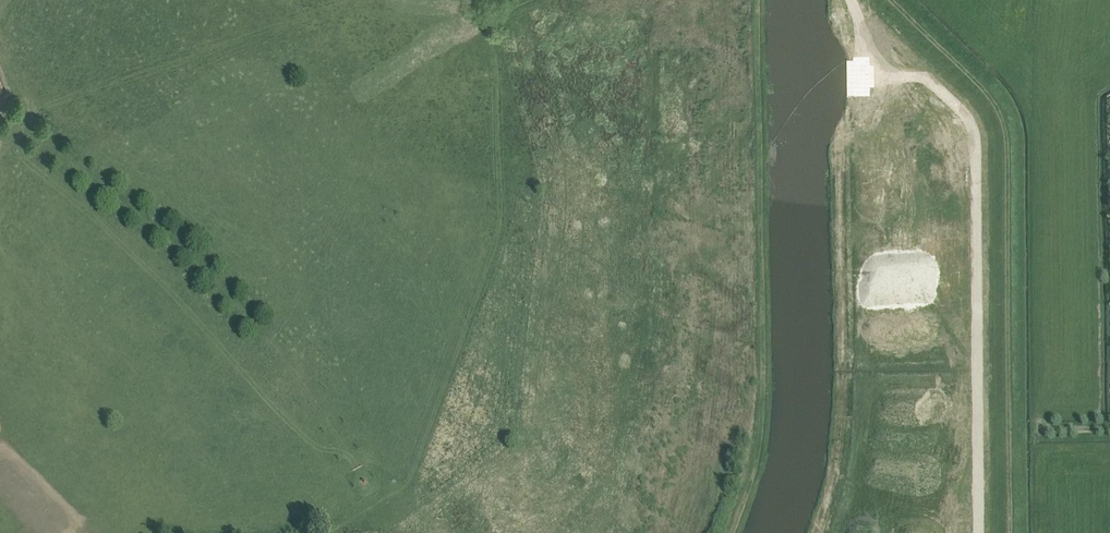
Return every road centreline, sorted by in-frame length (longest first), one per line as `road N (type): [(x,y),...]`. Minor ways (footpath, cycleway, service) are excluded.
road 1 (track): [(979,532),(977,140),(969,117),(930,81),(863,79),(848,0)]

